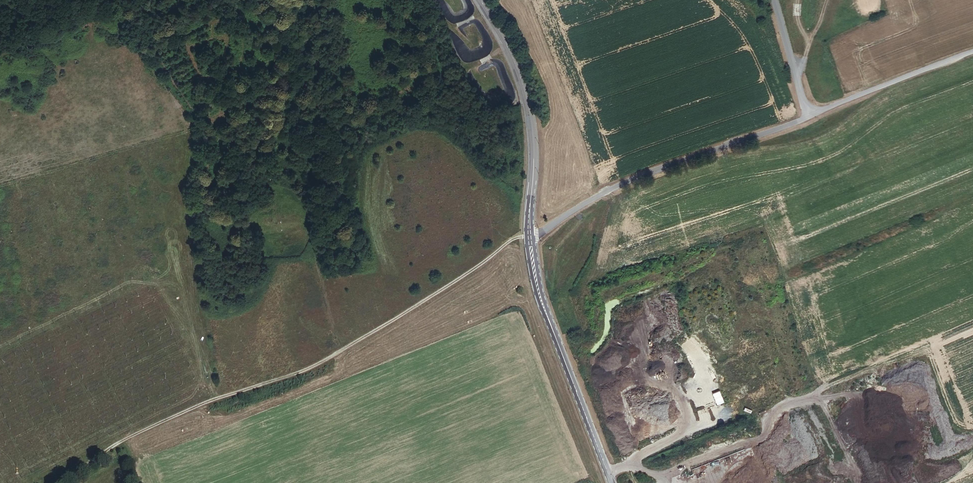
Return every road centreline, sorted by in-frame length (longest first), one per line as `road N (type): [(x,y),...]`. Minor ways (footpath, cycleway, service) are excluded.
road 1 (track): [(57,482),(155,424),(314,365),(513,238),(529,237)]
road 2 (unclassified): [(529,237),(616,184),(803,120)]
road 3 (tertiary): [(611,482),(550,326),(529,237)]
road 4 (tertiary): [(529,237),(529,110),(510,52),(480,0)]
road 5 (unclassified): [(803,120),(972,52)]
road 6 (unclassified): [(803,120),(771,0)]

